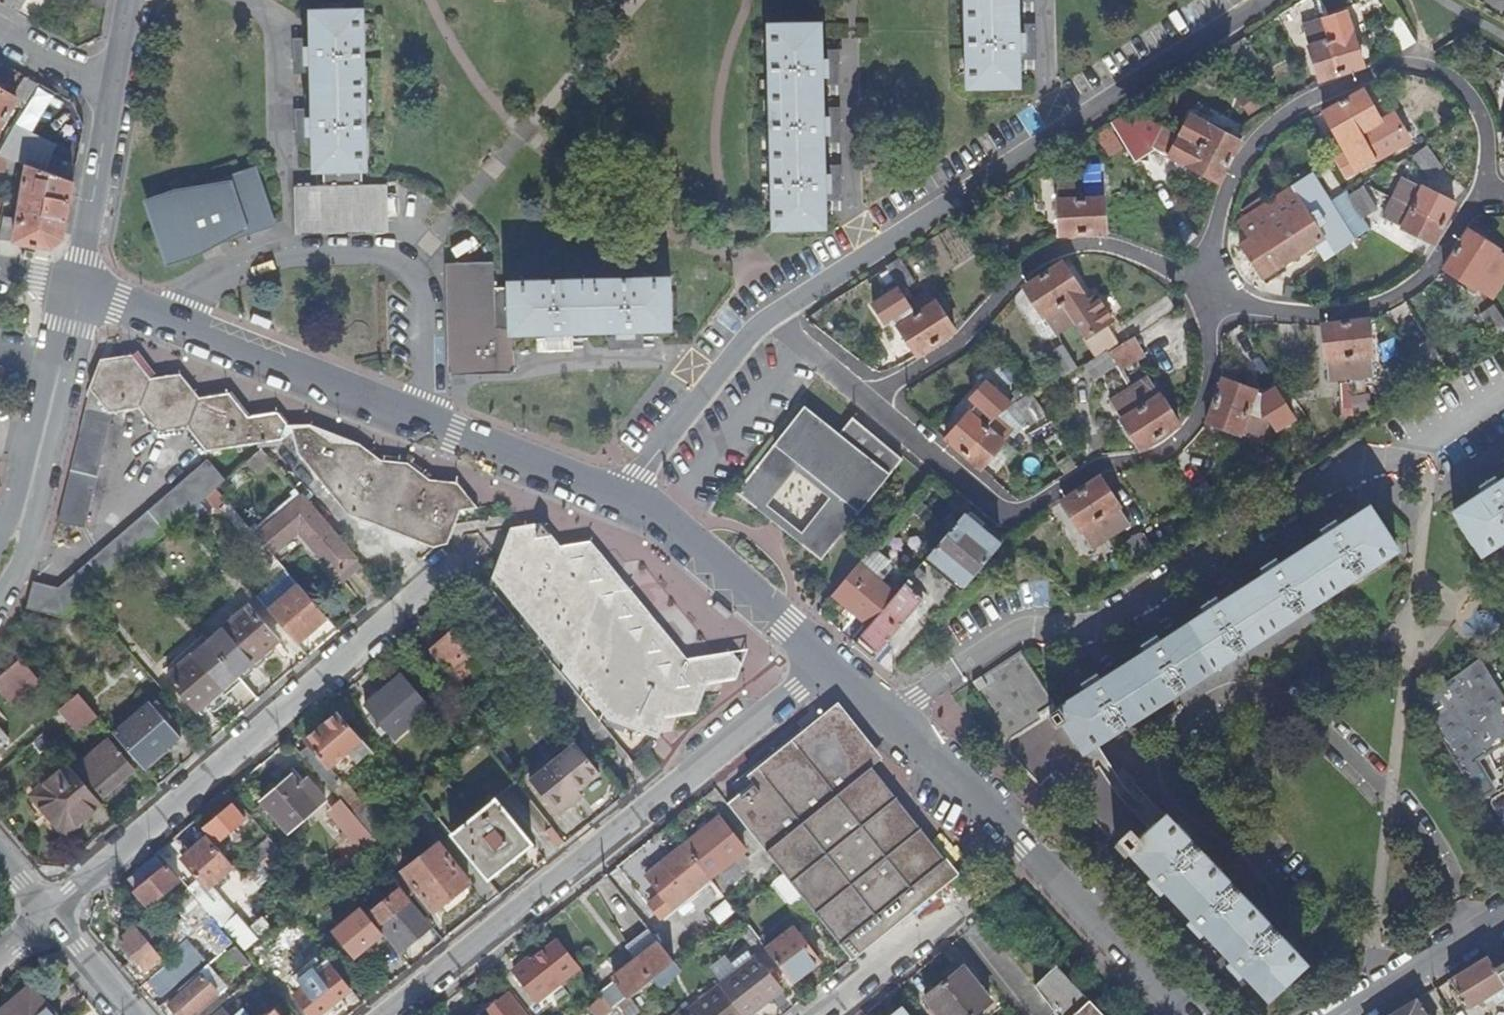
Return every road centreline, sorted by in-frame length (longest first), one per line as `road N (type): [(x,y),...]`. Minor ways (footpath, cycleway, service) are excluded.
road 1 (residential): [(81,290),(623,496)]
road 2 (residential): [(1254,0),(766,312)]
road 3 (residential): [(830,661),(390,1014)]
road 4 (residential): [(451,552),(48,914)]
road 5 (residential): [(865,398),(988,503),(1016,509),(1096,466),(1143,460),(1180,438),(1210,370),(1208,289)]
road 6 (residential): [(830,661),(1190,1014)]
road 7 (residential): [(1484,186),(1479,110),(1450,80),(1393,67),(1317,96),(1243,157),(1213,236),(1208,289)]
road 8 (residential): [(1208,289),(1107,248),(1055,248),(1016,269),(959,348),(865,398)]
road 9 (residential): [(1208,289),(1245,304),(1337,314),(1389,298),(1423,276),(1484,186)]
road 10 (residential): [(623,496),(644,505),(830,661)]
road 11 (residential): [(766,312),(623,496)]
road 12 (residential): [(30,493),(81,290)]
road 13 (residential): [(81,290),(110,96)]
road 14 (residential): [(1343,1014),(1503,918)]
road 15 (residential): [(821,1014),(960,903)]
road 16 (residential): [(766,312),(865,398)]
road 17 (residential): [(132,1014),(48,914)]
road 18 (residential): [(110,96),(0,32)]

